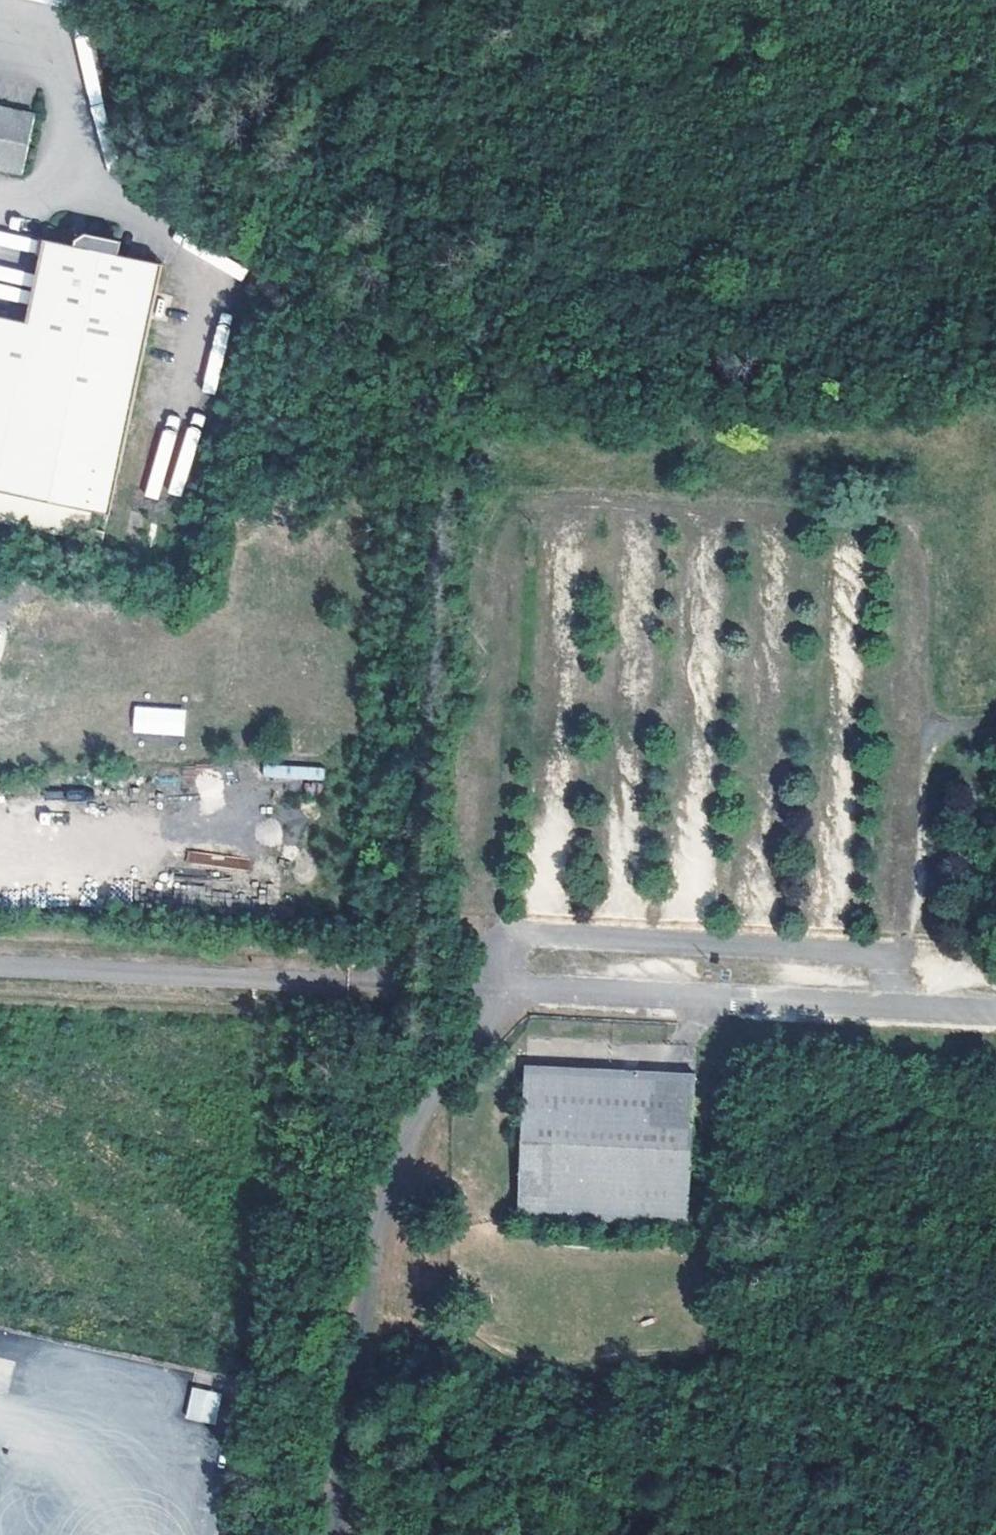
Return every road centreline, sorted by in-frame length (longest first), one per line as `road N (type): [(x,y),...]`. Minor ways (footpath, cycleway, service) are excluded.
road 1 (unclassified): [(353,1534),(352,1419),(387,1200),(433,1095),(507,986)]
road 2 (unclassified): [(507,986),(0,962)]
road 3 (unclassified): [(995,1009),(507,986)]

